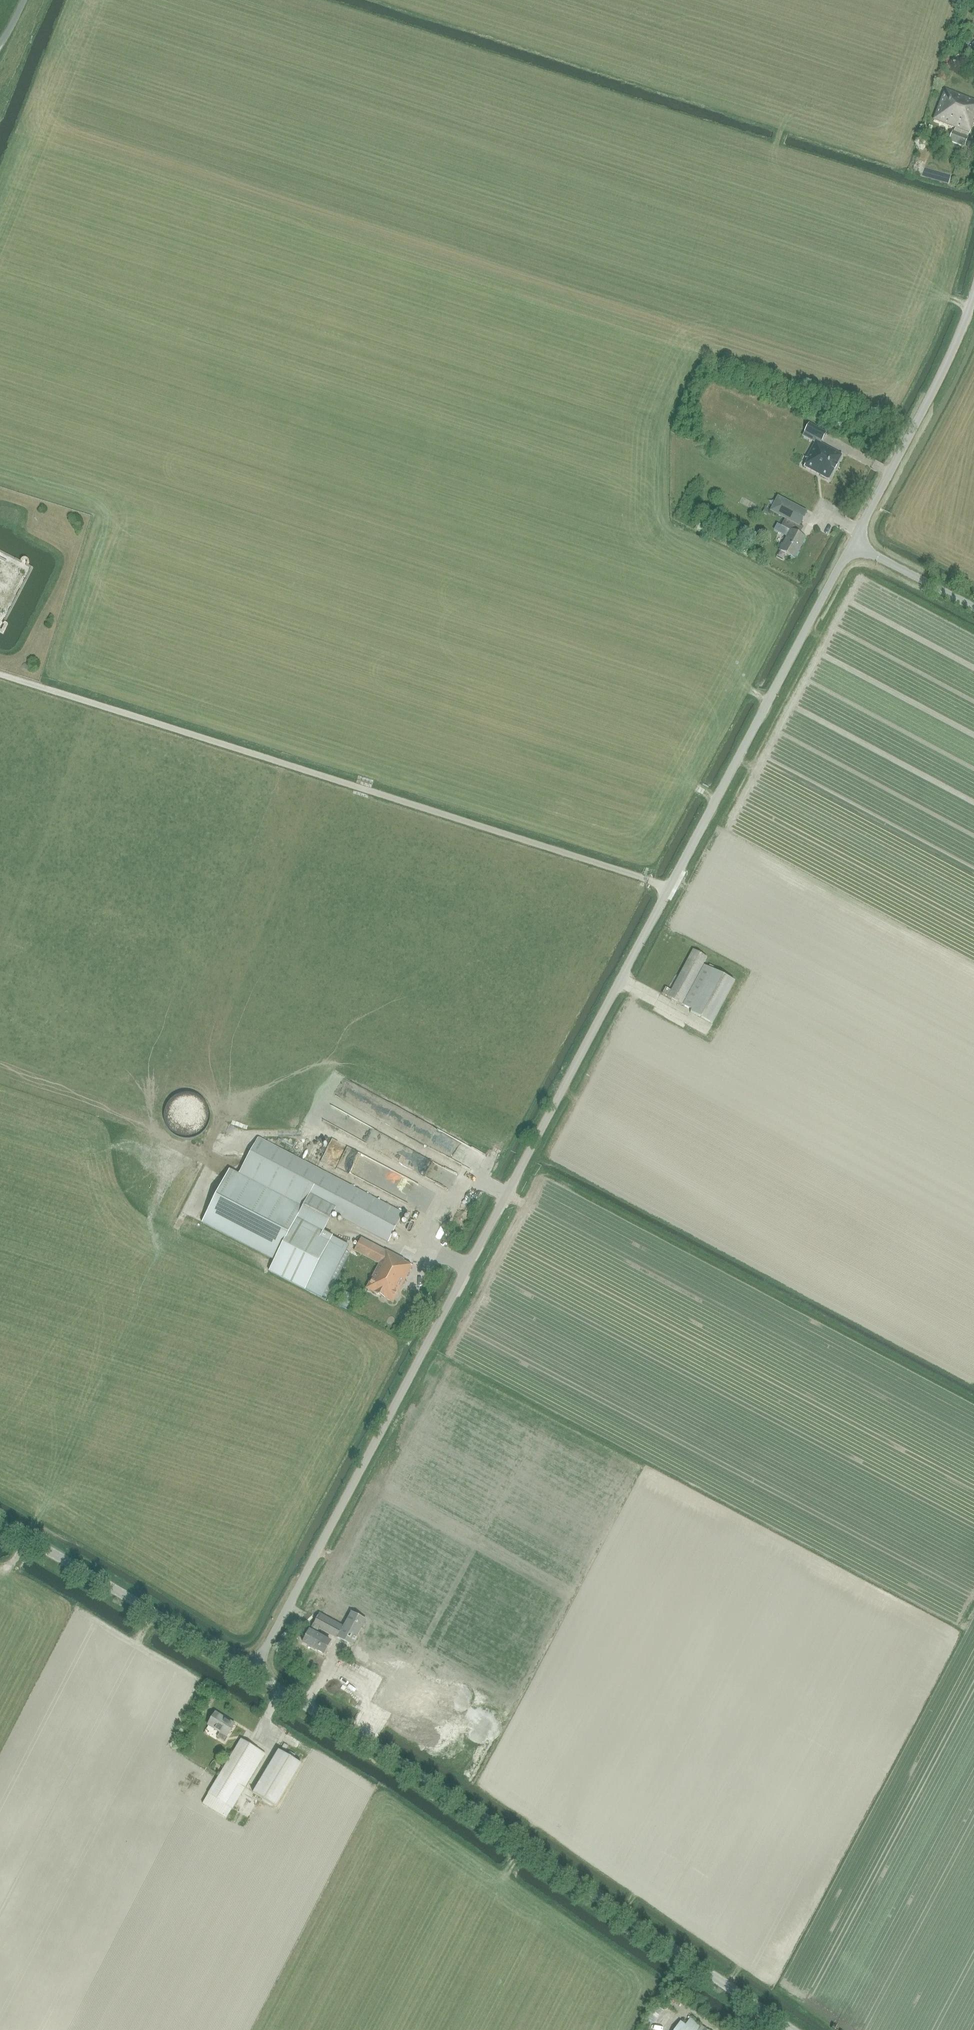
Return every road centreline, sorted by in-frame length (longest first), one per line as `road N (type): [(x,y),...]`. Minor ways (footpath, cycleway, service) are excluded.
road 1 (unclassified): [(251,1674),(421,1367),(667,889)]
road 2 (unclassified): [(667,889),(0,673)]
road 3 (tertiary): [(789,2029),(409,1769),(251,1674)]
road 4 (unclassified): [(667,889),(853,542)]
road 5 (tertiary): [(251,1674),(0,1524)]
road 6 (unclassified): [(853,542),(973,295)]
road 7 (unclassified): [(973,607),(853,542)]

